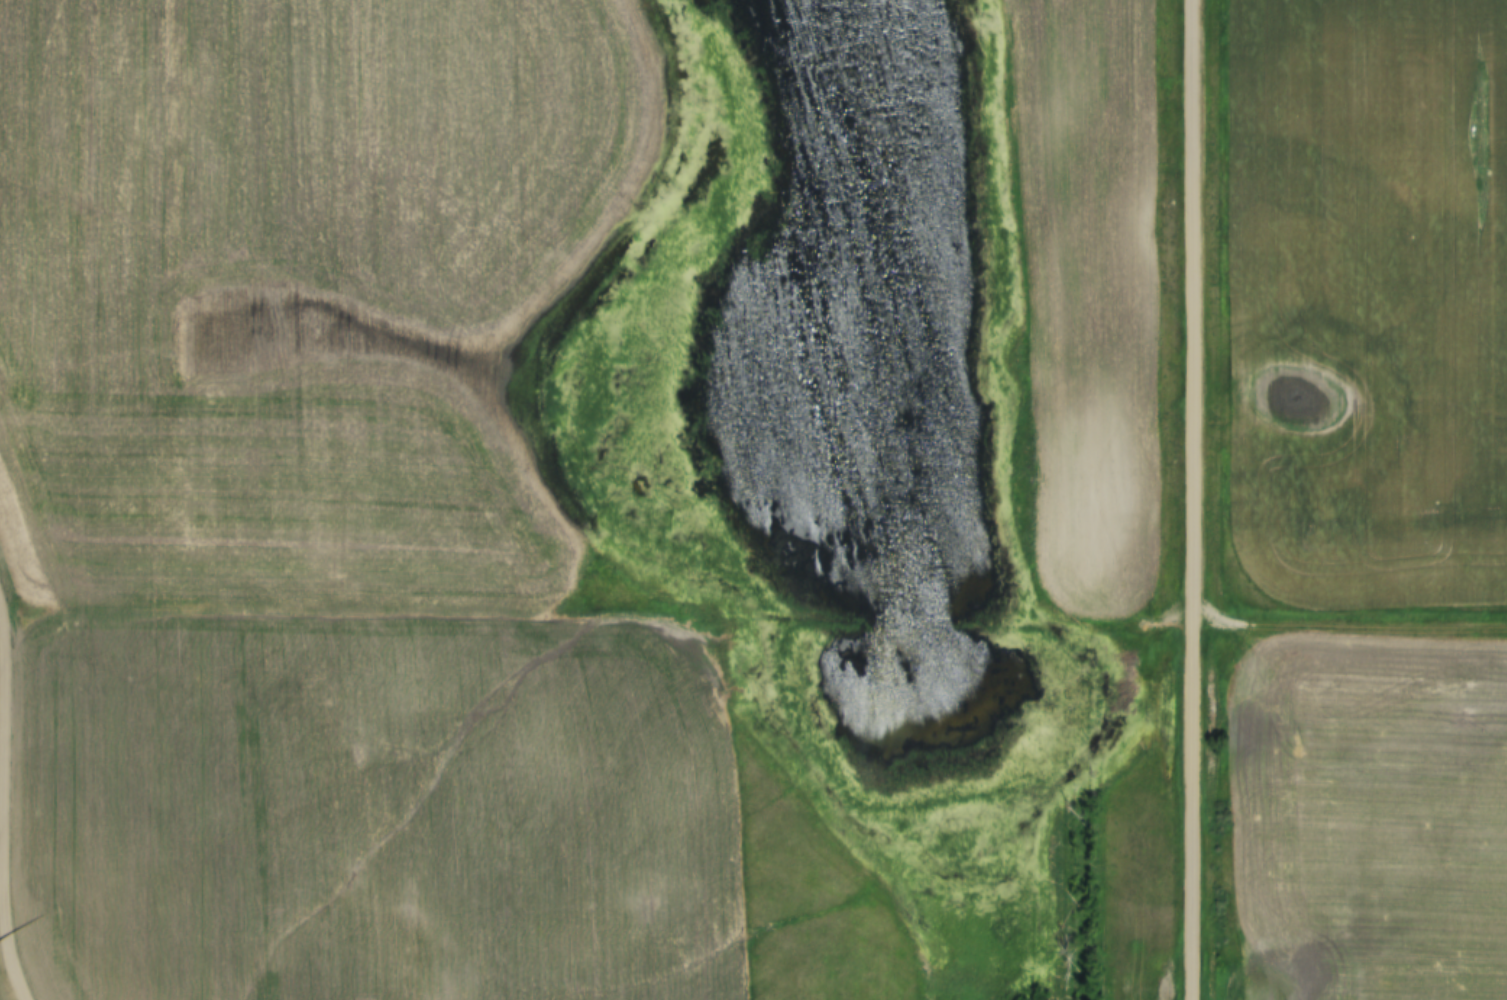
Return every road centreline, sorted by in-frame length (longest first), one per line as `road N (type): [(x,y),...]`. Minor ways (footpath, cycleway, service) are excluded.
road 1 (residential): [(1197,999),(1194,0)]

